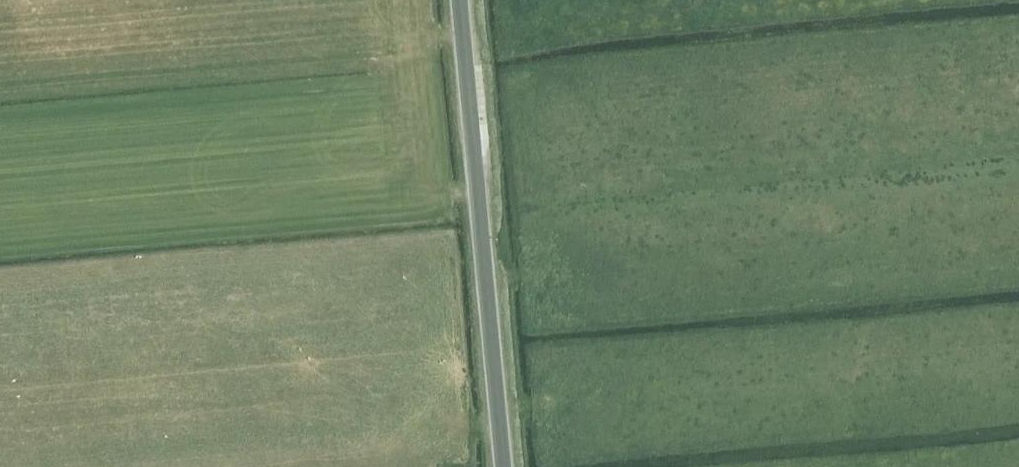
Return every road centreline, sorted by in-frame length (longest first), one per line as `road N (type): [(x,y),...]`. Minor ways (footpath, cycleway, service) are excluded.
road 1 (unclassified): [(502,466),(455,0)]

